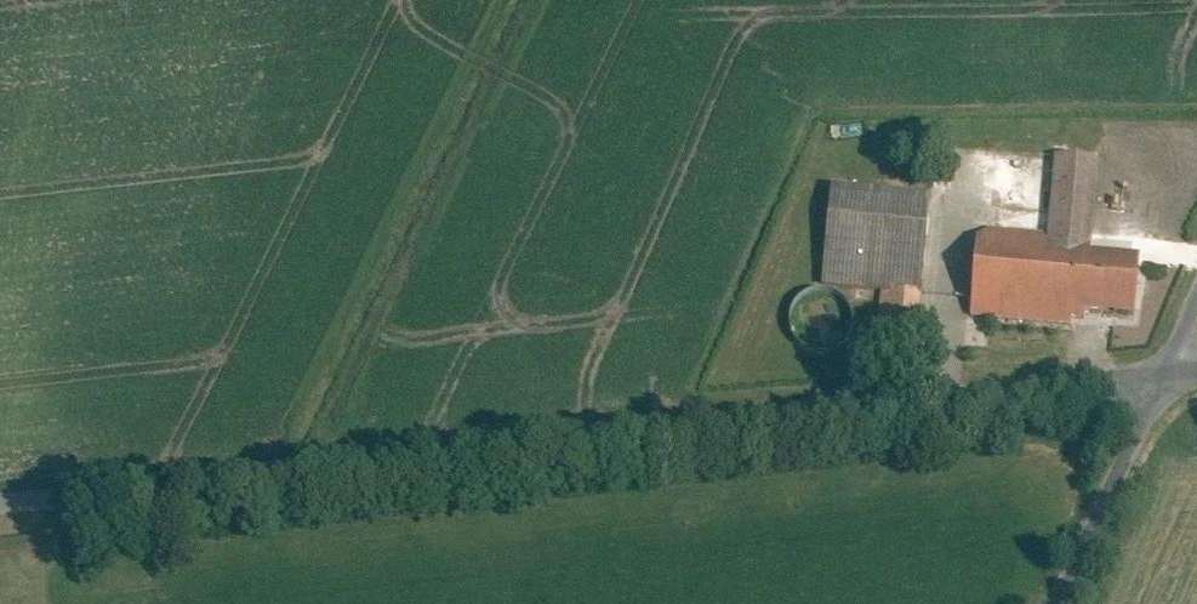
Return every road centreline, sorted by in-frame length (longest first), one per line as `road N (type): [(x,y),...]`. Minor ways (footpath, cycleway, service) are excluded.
road 1 (unclassified): [(0,501),(1167,369)]
road 2 (unclassified): [(1167,369),(1064,603)]

